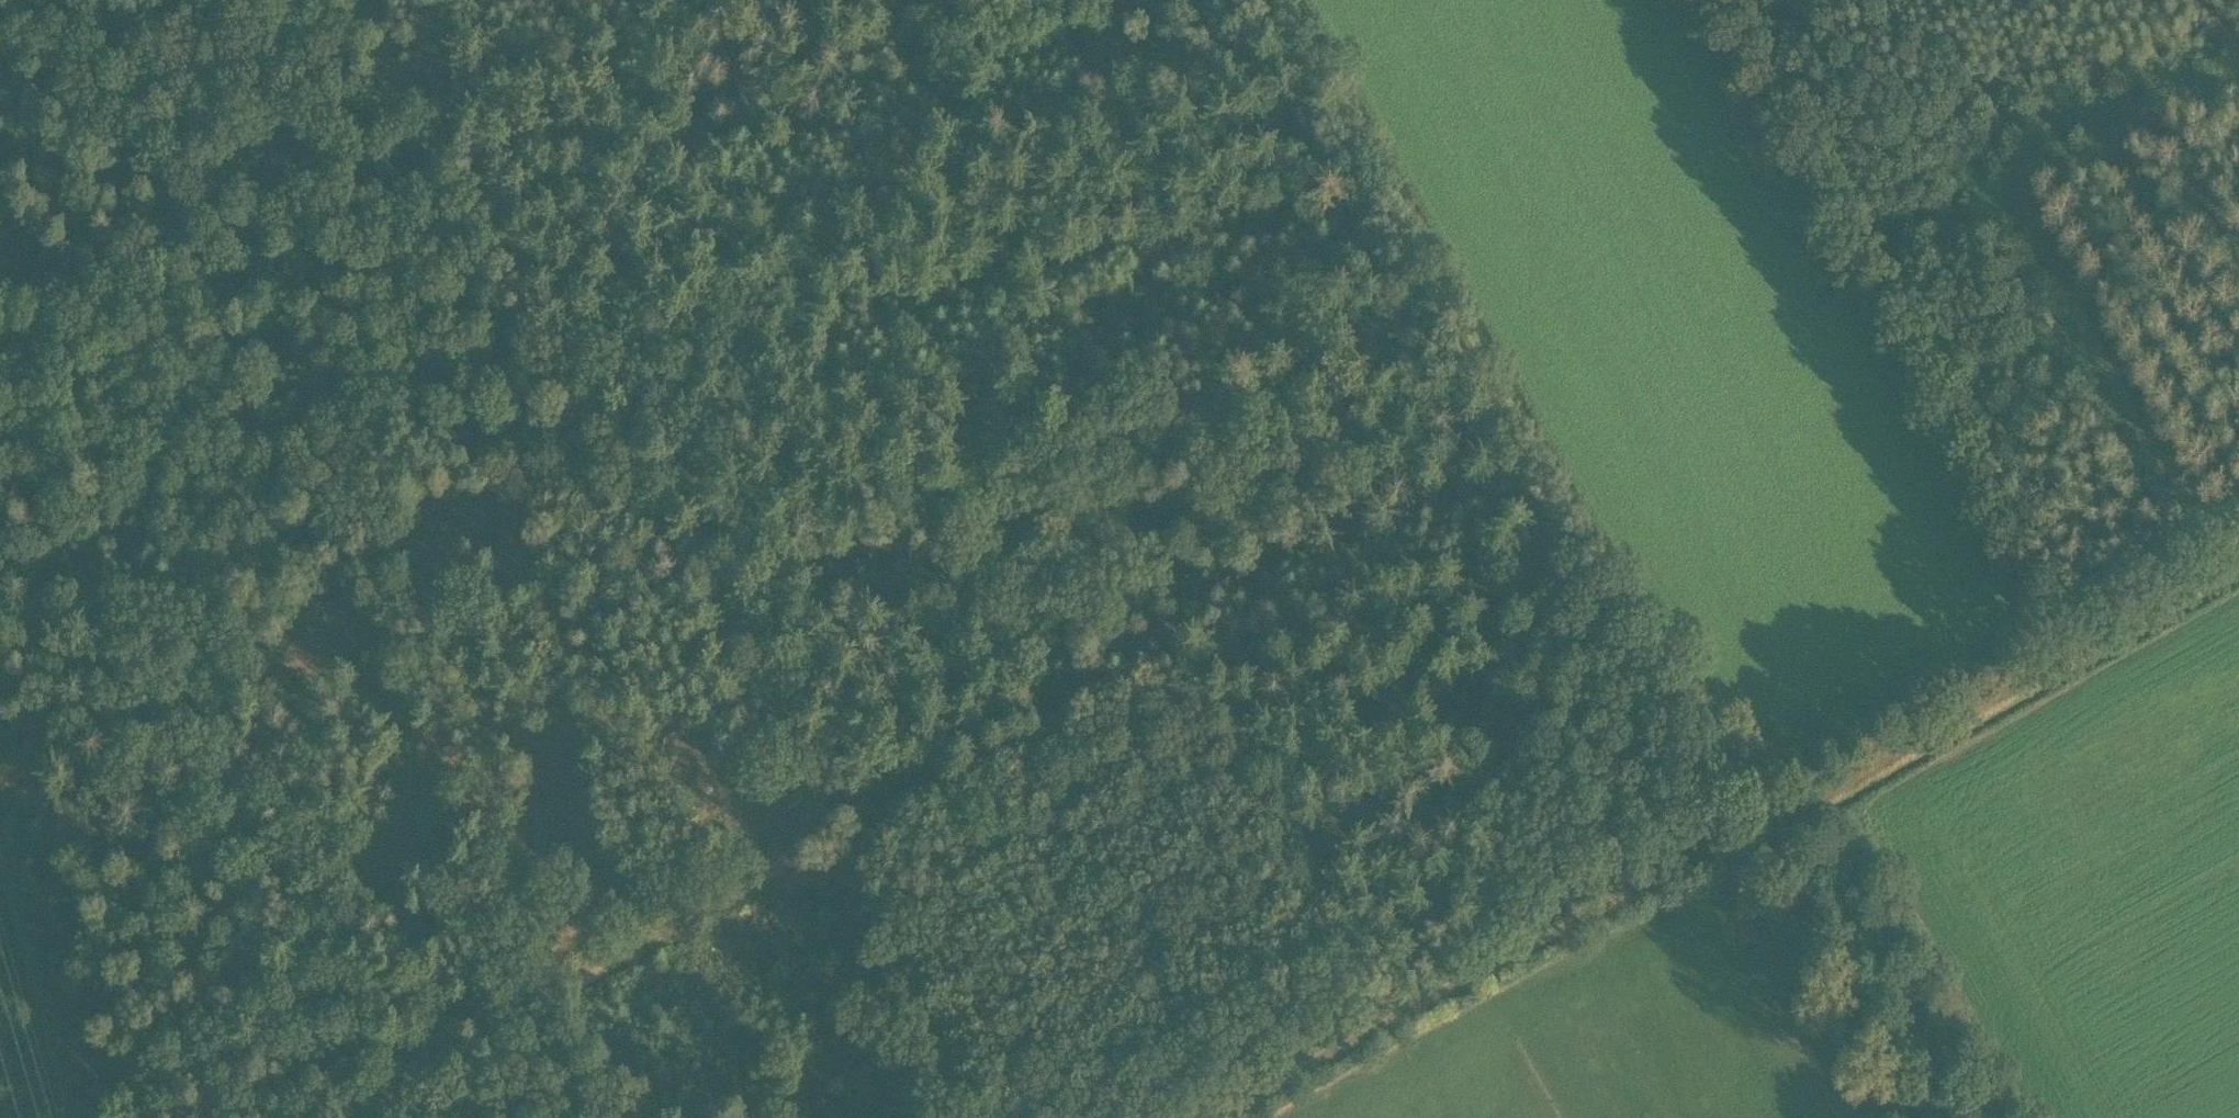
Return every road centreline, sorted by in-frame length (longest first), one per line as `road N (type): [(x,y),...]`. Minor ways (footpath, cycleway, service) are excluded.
road 1 (track): [(1279,0),(1738,831)]
road 2 (track): [(2238,549),(1738,831)]

